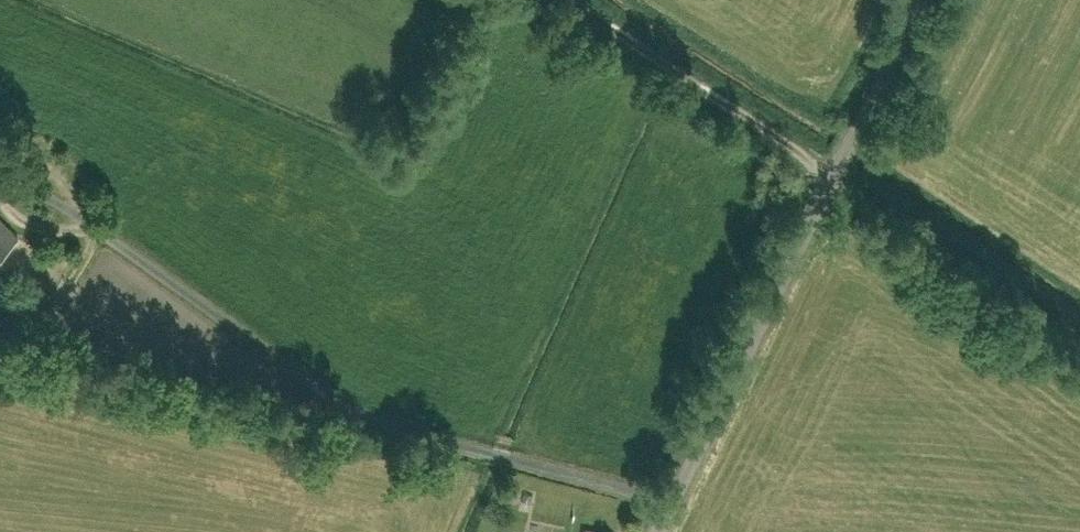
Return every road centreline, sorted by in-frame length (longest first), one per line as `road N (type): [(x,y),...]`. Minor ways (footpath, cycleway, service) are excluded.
road 1 (residential): [(673,504),(396,427),(196,310),(80,218),(0,183)]
road 2 (residential): [(673,504),(922,0)]
road 3 (track): [(621,0),(849,143)]

